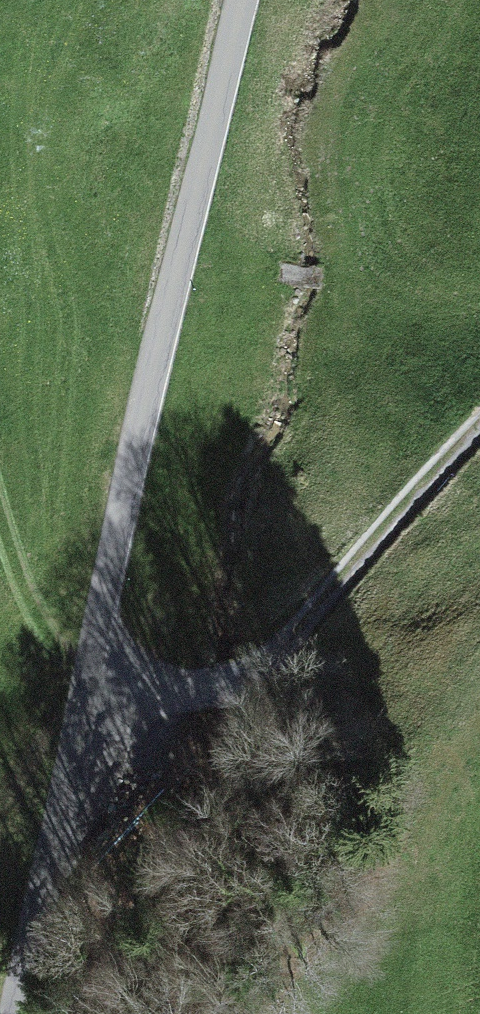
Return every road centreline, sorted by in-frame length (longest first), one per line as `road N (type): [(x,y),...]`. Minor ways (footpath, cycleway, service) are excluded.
road 1 (unclassified): [(244,0),(211,110),(139,478),(108,691),(23,1013)]
road 2 (track): [(479,423),(259,675),(200,691),(108,691)]

